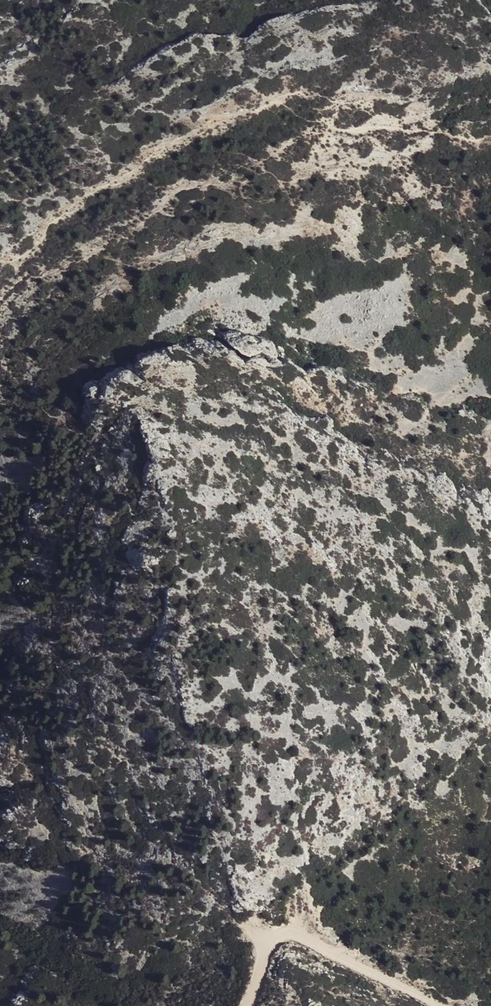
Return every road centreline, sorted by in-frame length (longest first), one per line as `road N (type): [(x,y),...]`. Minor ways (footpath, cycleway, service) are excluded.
road 1 (track): [(246,1005),(266,947),(284,935),(437,1005)]

